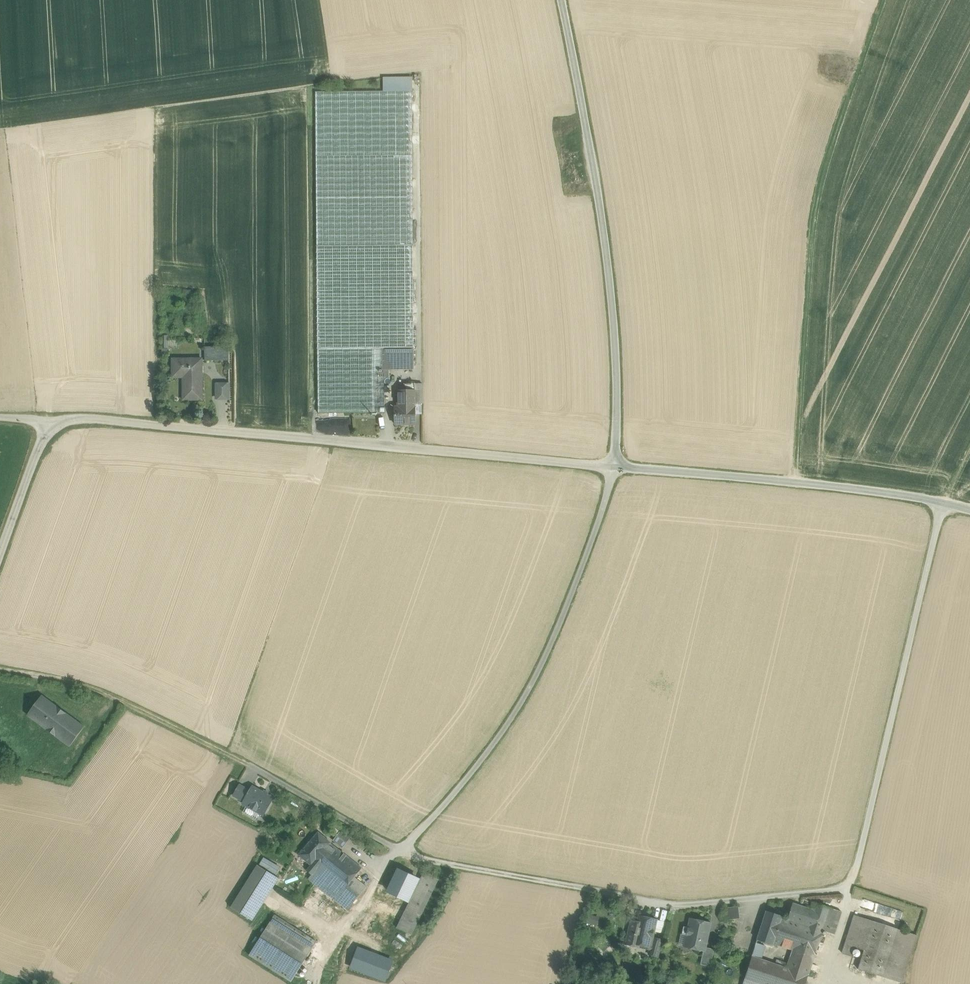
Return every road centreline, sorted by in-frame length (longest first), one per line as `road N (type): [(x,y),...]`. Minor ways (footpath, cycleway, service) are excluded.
road 1 (track): [(950,501),(856,886),(674,908),(454,865),(407,850),(96,686),(0,668)]
road 2 (track): [(320,983),(327,959),(396,859),(491,756),(540,681),(621,464)]
road 3 (unclassified): [(621,464),(47,422)]
road 4 (tertiary): [(621,464),(610,293),(561,0)]
road 5 (tertiary): [(969,507),(621,464)]
road 6 (unclassified): [(47,422),(0,550)]

